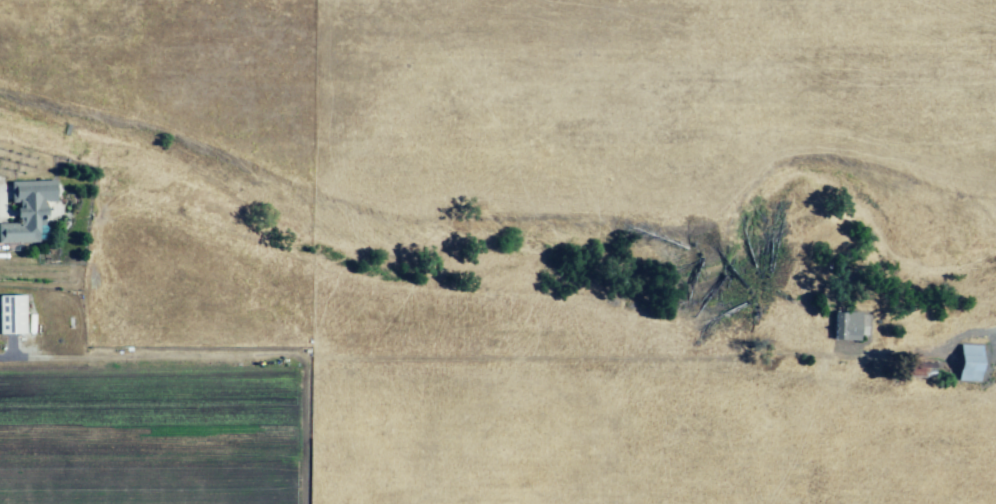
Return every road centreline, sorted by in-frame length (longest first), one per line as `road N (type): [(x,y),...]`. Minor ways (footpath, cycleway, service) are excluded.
road 1 (track): [(132,365),(709,366),(874,355)]
road 2 (track): [(892,0),(892,121),(734,184)]
road 3 (residential): [(0,365),(132,365)]

